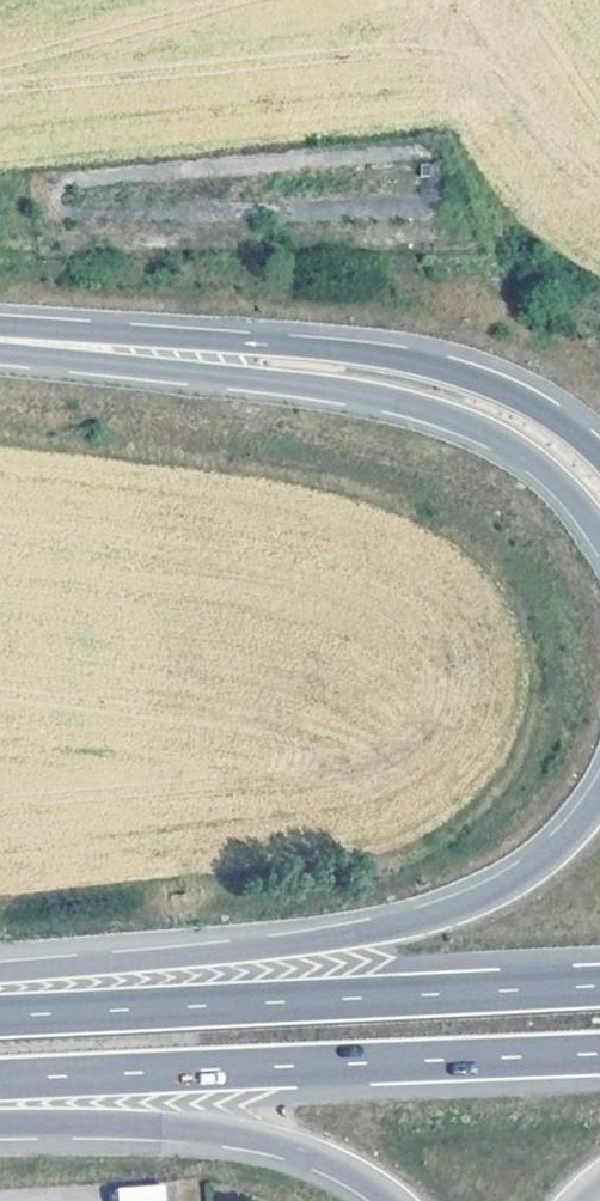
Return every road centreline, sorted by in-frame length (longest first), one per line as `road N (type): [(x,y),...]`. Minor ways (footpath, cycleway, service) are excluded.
road 1 (motorway): [(0,355),(340,400),(458,430),(546,482),(599,547)]
road 2 (motorway): [(599,807),(547,865),(498,897),(433,922),(356,939),(0,971)]
road 3 (motorway): [(599,478),(511,400),(346,357),(0,341)]
road 4 (motorway): [(599,992),(0,1023)]
road 5 (motorway): [(0,1084),(599,1061)]
road 6 (motorway): [(0,1125),(151,1126),(280,1143),(356,1173),(394,1200)]

